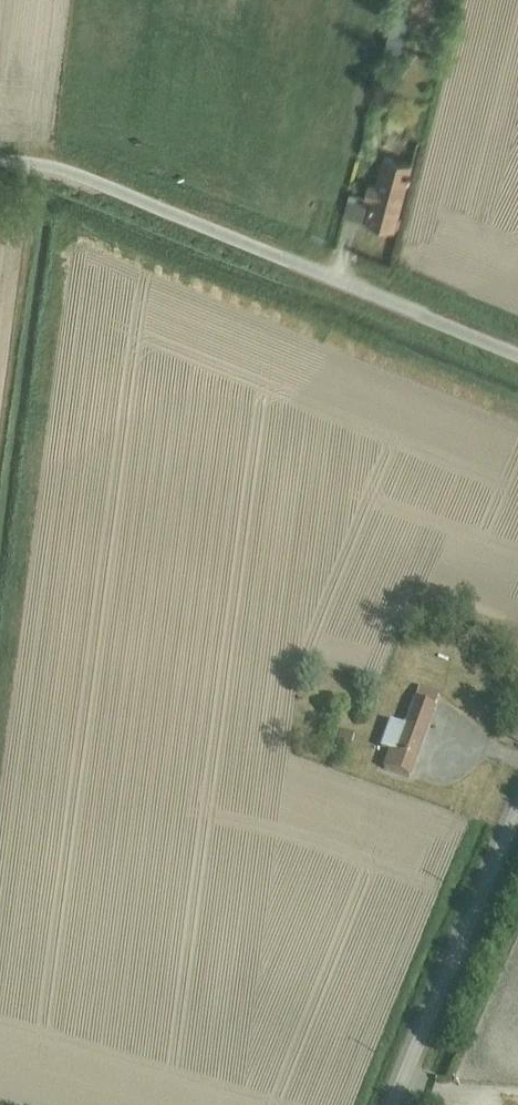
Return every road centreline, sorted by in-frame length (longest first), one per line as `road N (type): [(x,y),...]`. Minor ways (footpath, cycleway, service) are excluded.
road 1 (unclassified): [(517,356),(89,181),(0,162)]
road 2 (unclassified): [(517,814),(397,1104)]

